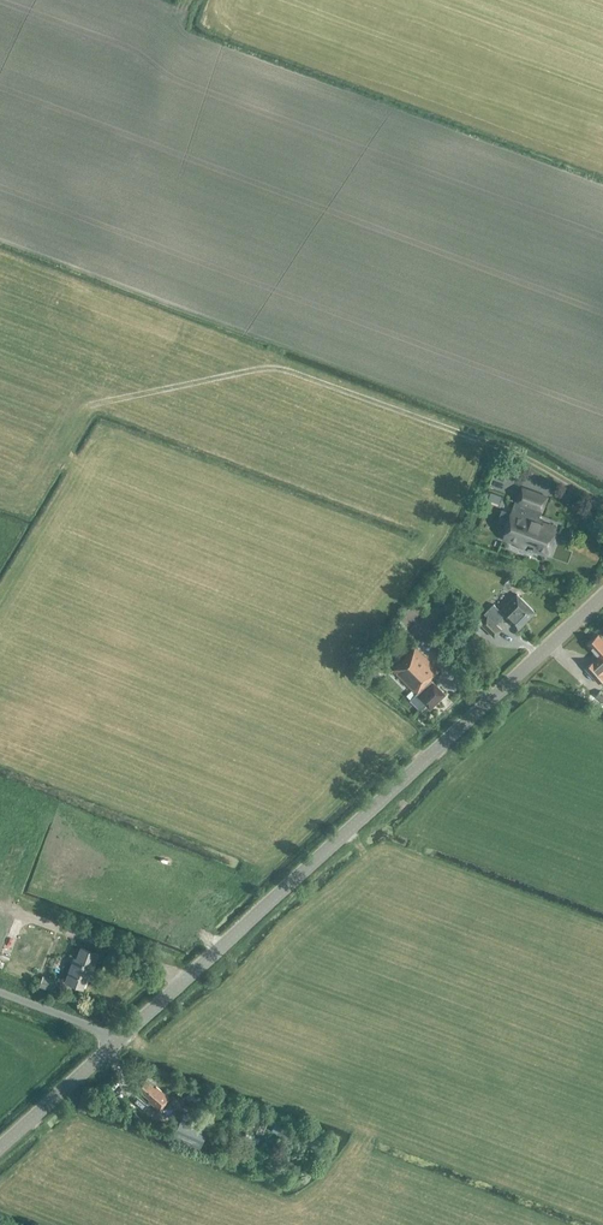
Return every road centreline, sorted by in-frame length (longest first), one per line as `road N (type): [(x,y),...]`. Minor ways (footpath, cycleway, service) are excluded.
road 1 (tertiary): [(0,1151),(602,593)]

